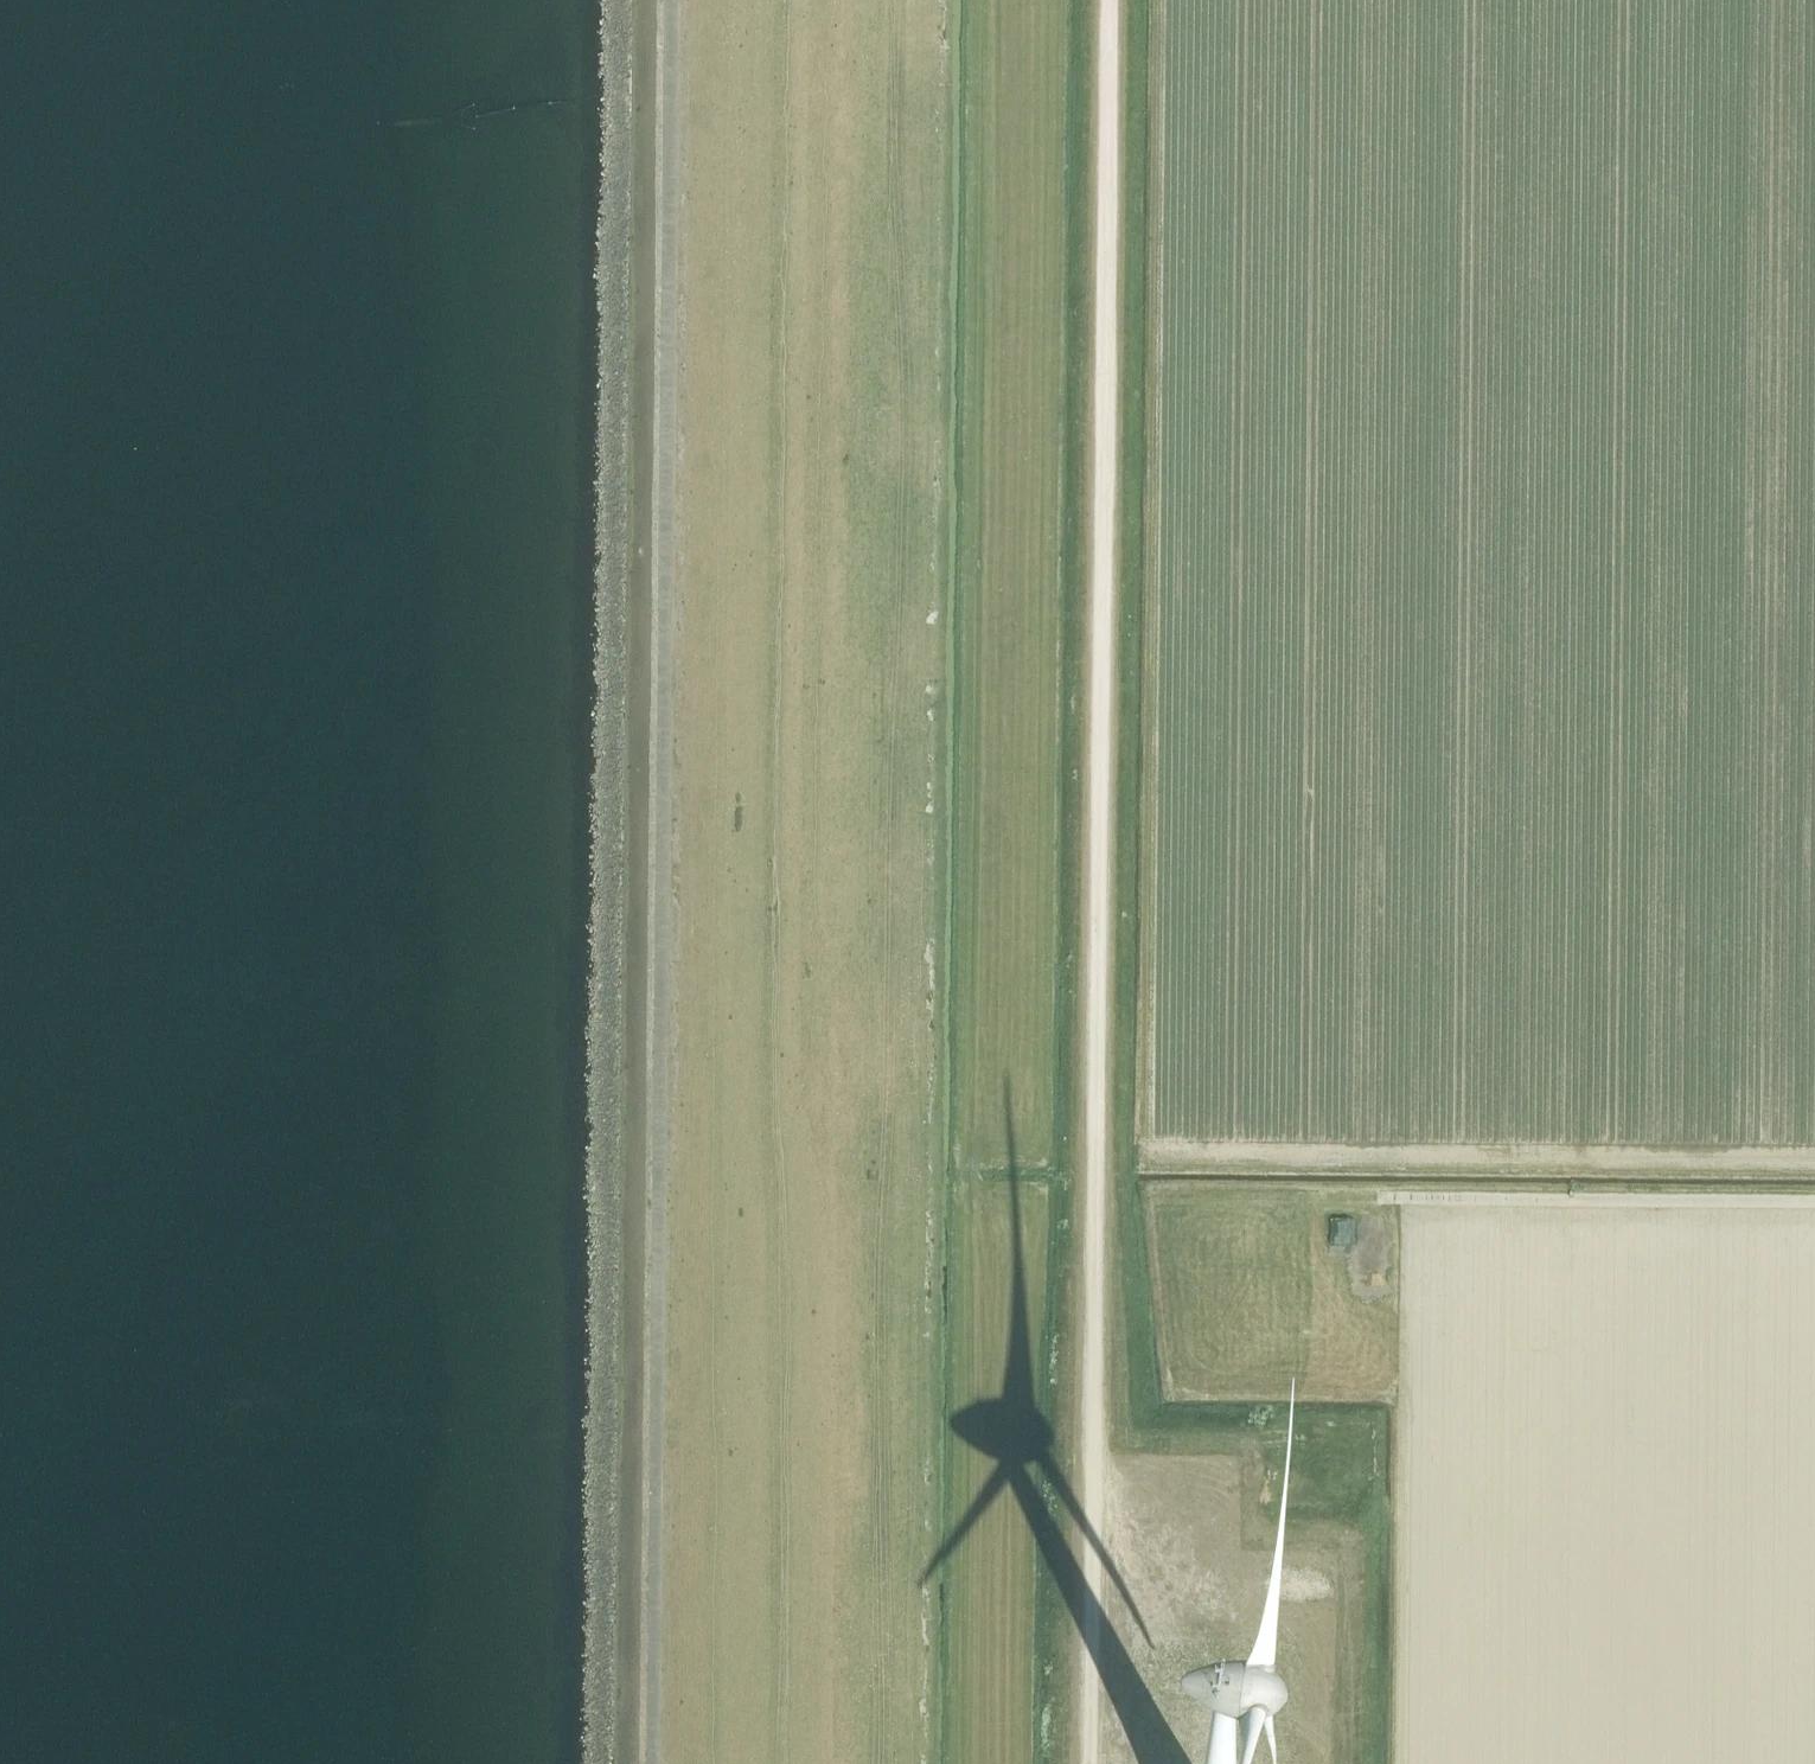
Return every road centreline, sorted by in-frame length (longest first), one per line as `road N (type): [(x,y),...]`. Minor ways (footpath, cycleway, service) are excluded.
road 1 (unclassified): [(652,1763),(671,0)]

